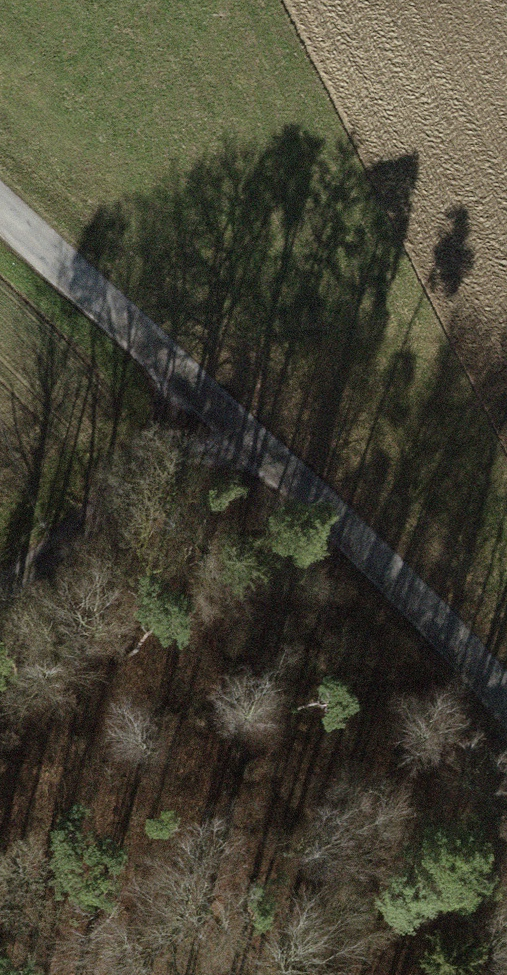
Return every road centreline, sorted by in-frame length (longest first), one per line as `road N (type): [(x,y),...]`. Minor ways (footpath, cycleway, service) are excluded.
road 1 (unclassified): [(0,196),(259,448),(506,664)]
road 2 (track): [(0,598),(232,422)]

